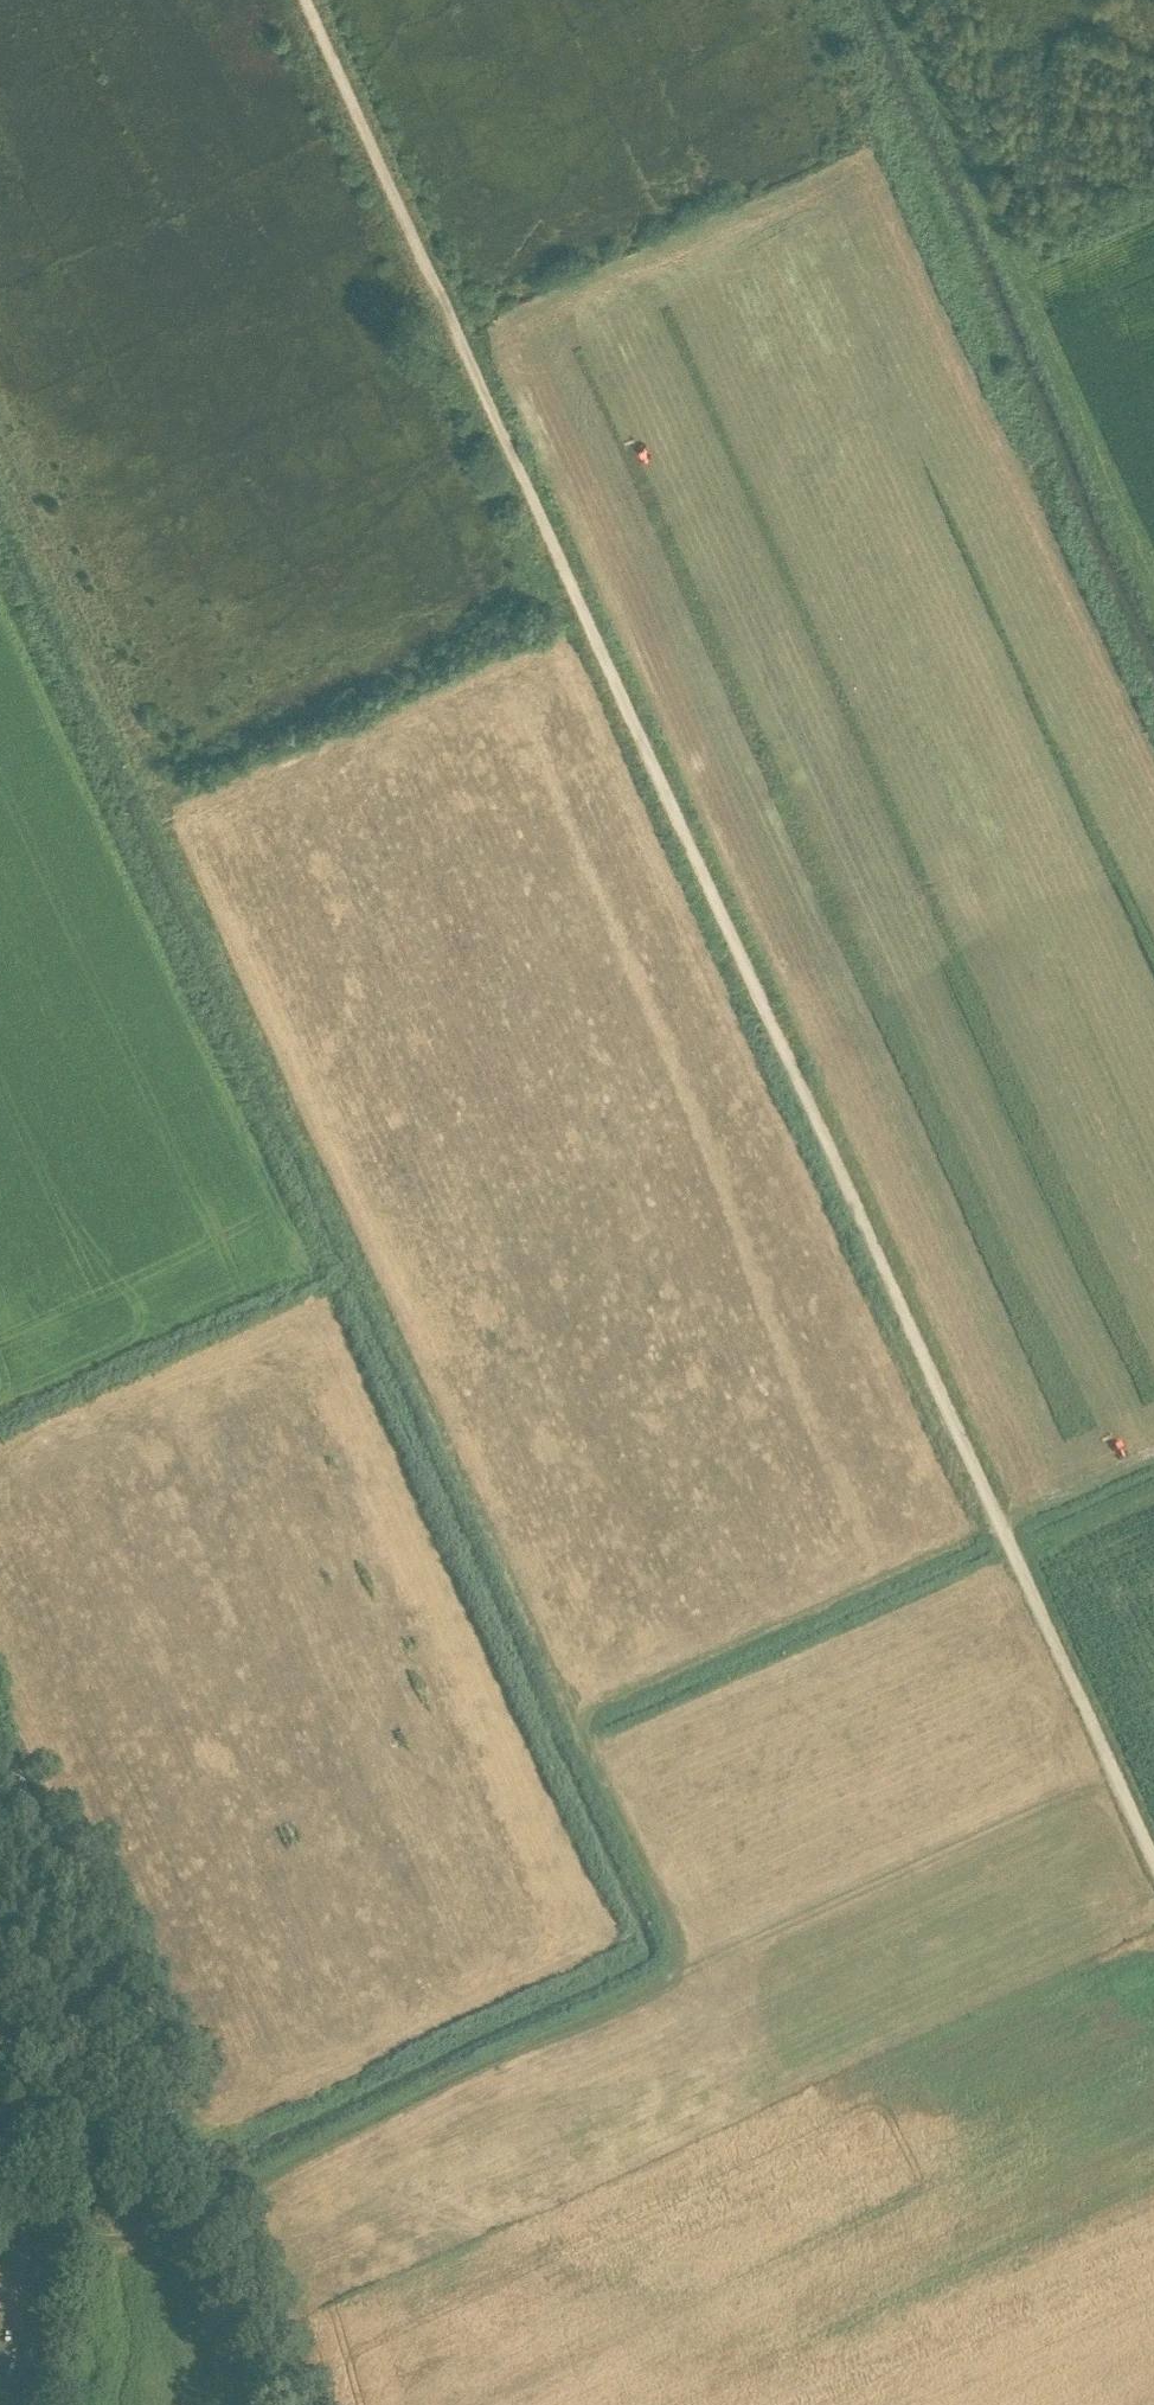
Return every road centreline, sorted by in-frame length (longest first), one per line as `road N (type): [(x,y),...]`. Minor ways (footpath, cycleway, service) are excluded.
road 1 (track): [(0,472),(681,1957),(672,1981),(653,1994),(219,2198)]
road 2 (track): [(302,0),(598,633),(1153,1862)]
road 3 (unclassified): [(300,2404),(285,2350),(151,2038),(0,1710)]
road 4 (track): [(151,2038),(90,2056),(0,2055)]

